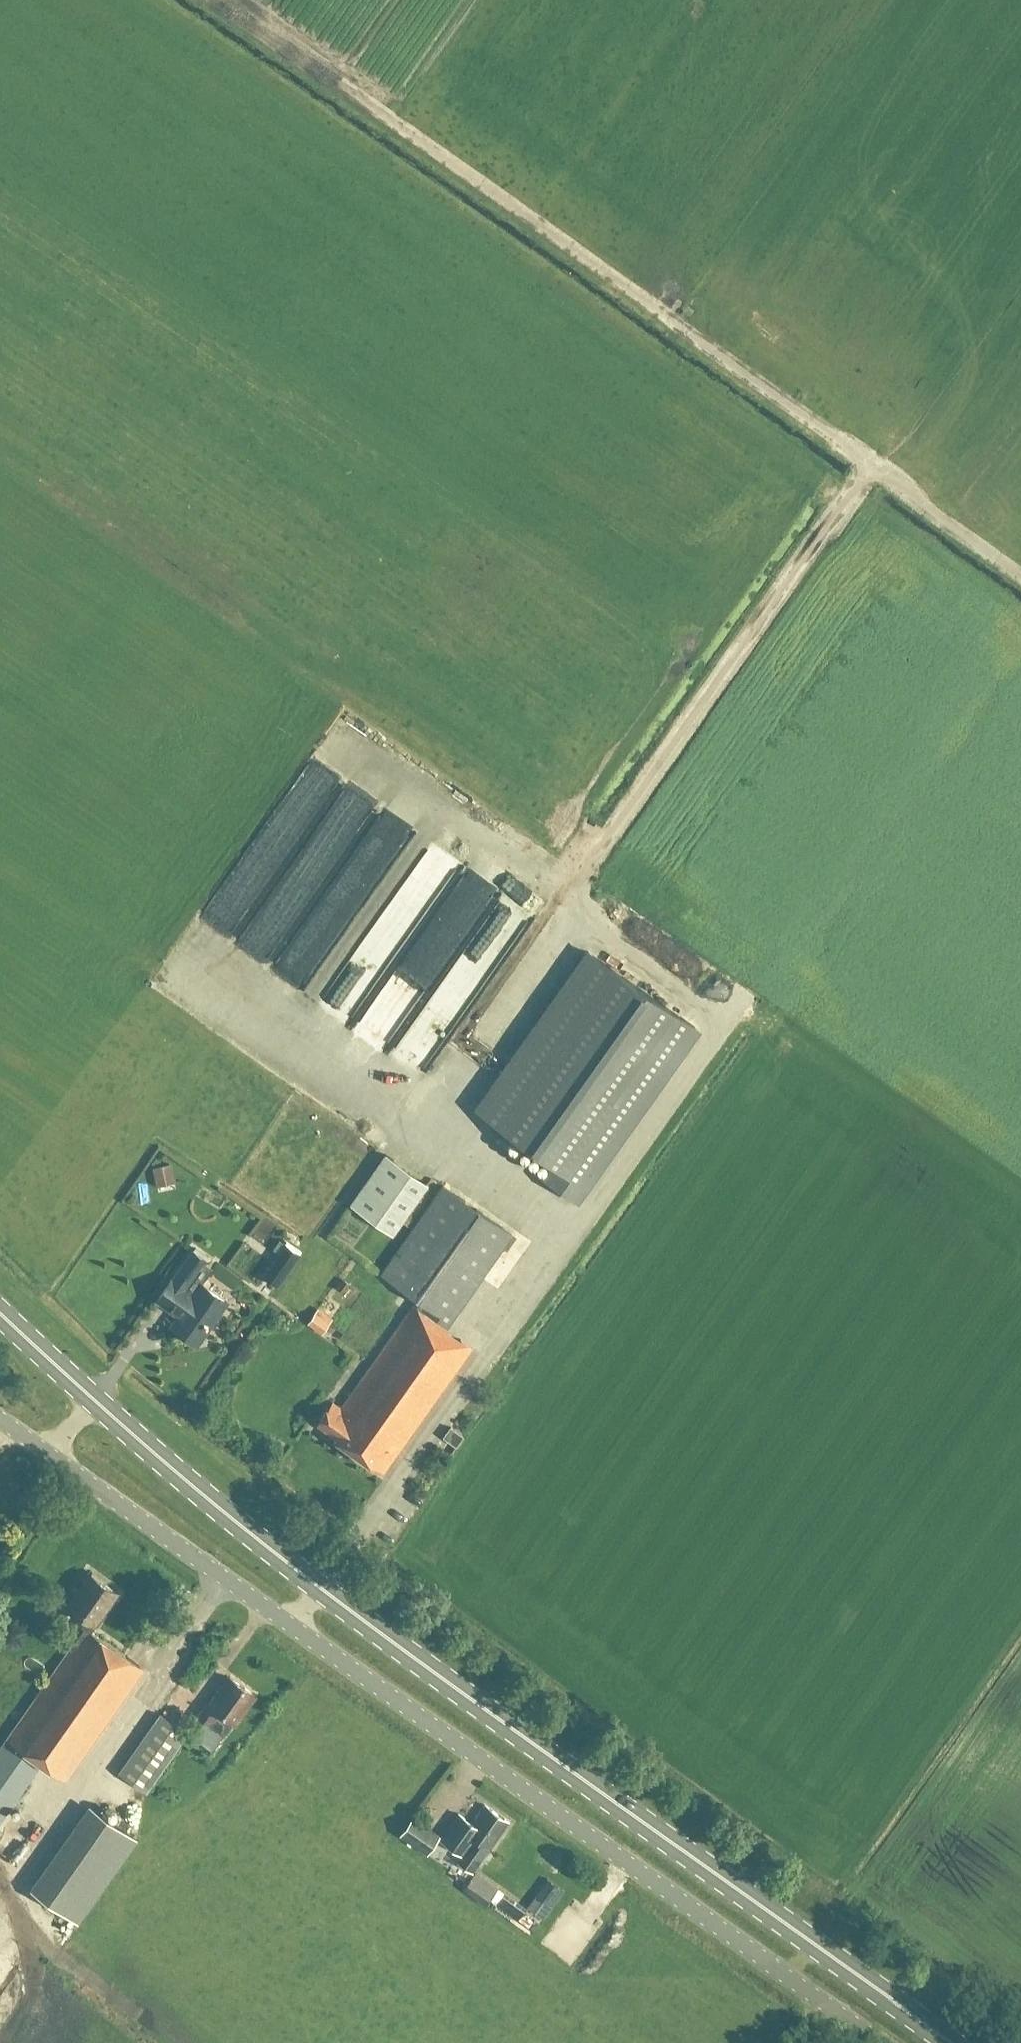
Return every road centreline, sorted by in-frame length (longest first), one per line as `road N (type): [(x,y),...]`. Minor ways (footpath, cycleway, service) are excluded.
road 1 (primary): [(953,2042),(319,1591),(0,1316)]
road 2 (unclassified): [(881,2042),(0,1418)]

